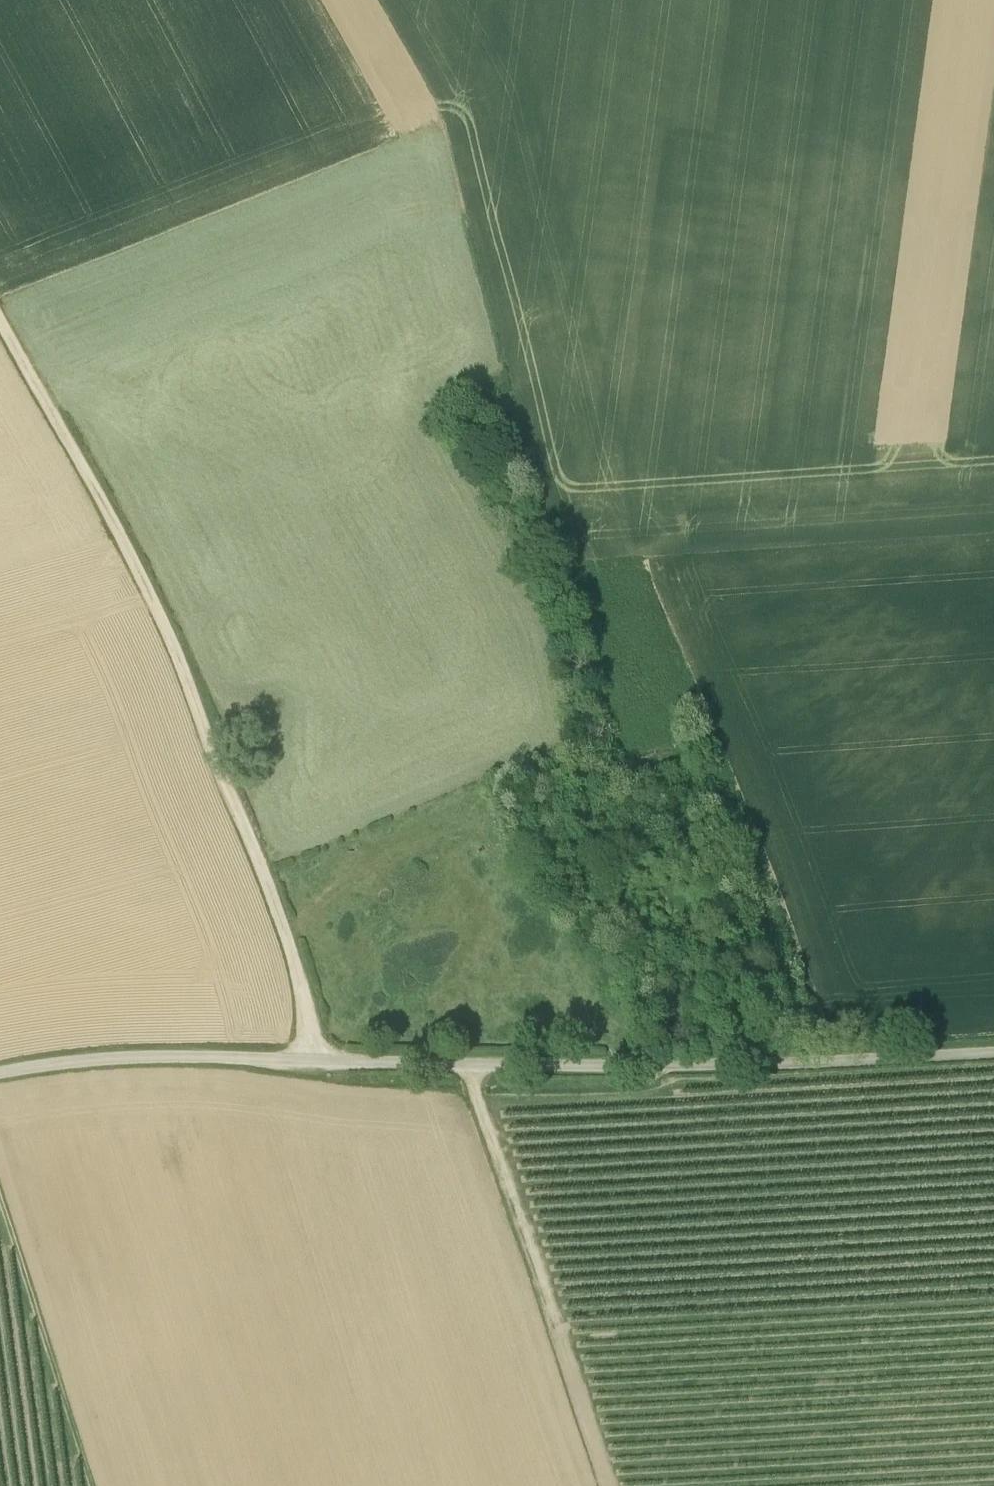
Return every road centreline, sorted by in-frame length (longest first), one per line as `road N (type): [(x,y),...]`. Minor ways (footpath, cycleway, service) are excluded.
road 1 (unclassified): [(0,1072),(139,1056),(676,1065),(993,1052)]
road 2 (track): [(0,318),(136,569),(219,757),(291,939),(309,1003),(313,1060)]
road 3 (track): [(603,1485),(466,1064)]

